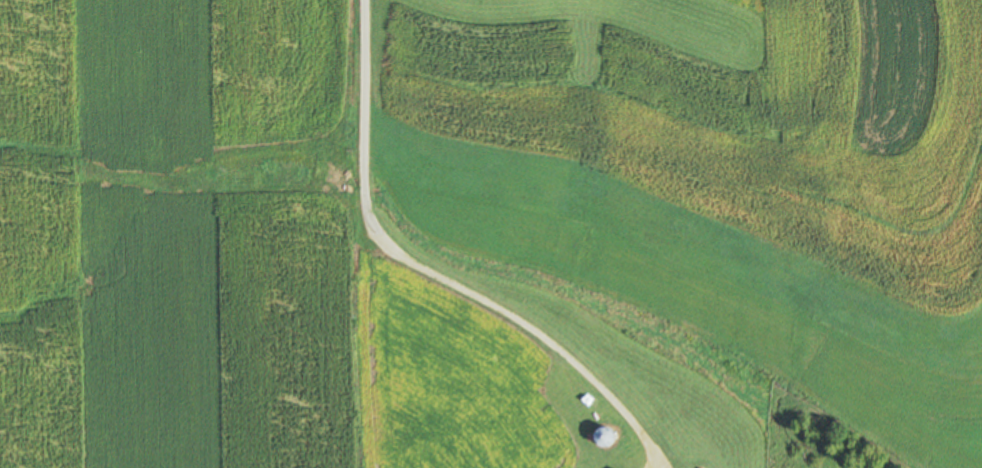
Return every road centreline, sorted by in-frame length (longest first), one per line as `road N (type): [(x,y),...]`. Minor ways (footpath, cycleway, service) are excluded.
road 1 (residential): [(376,243),(540,332),(671,449),(679,467)]
road 2 (residential): [(363,0),(376,243)]

